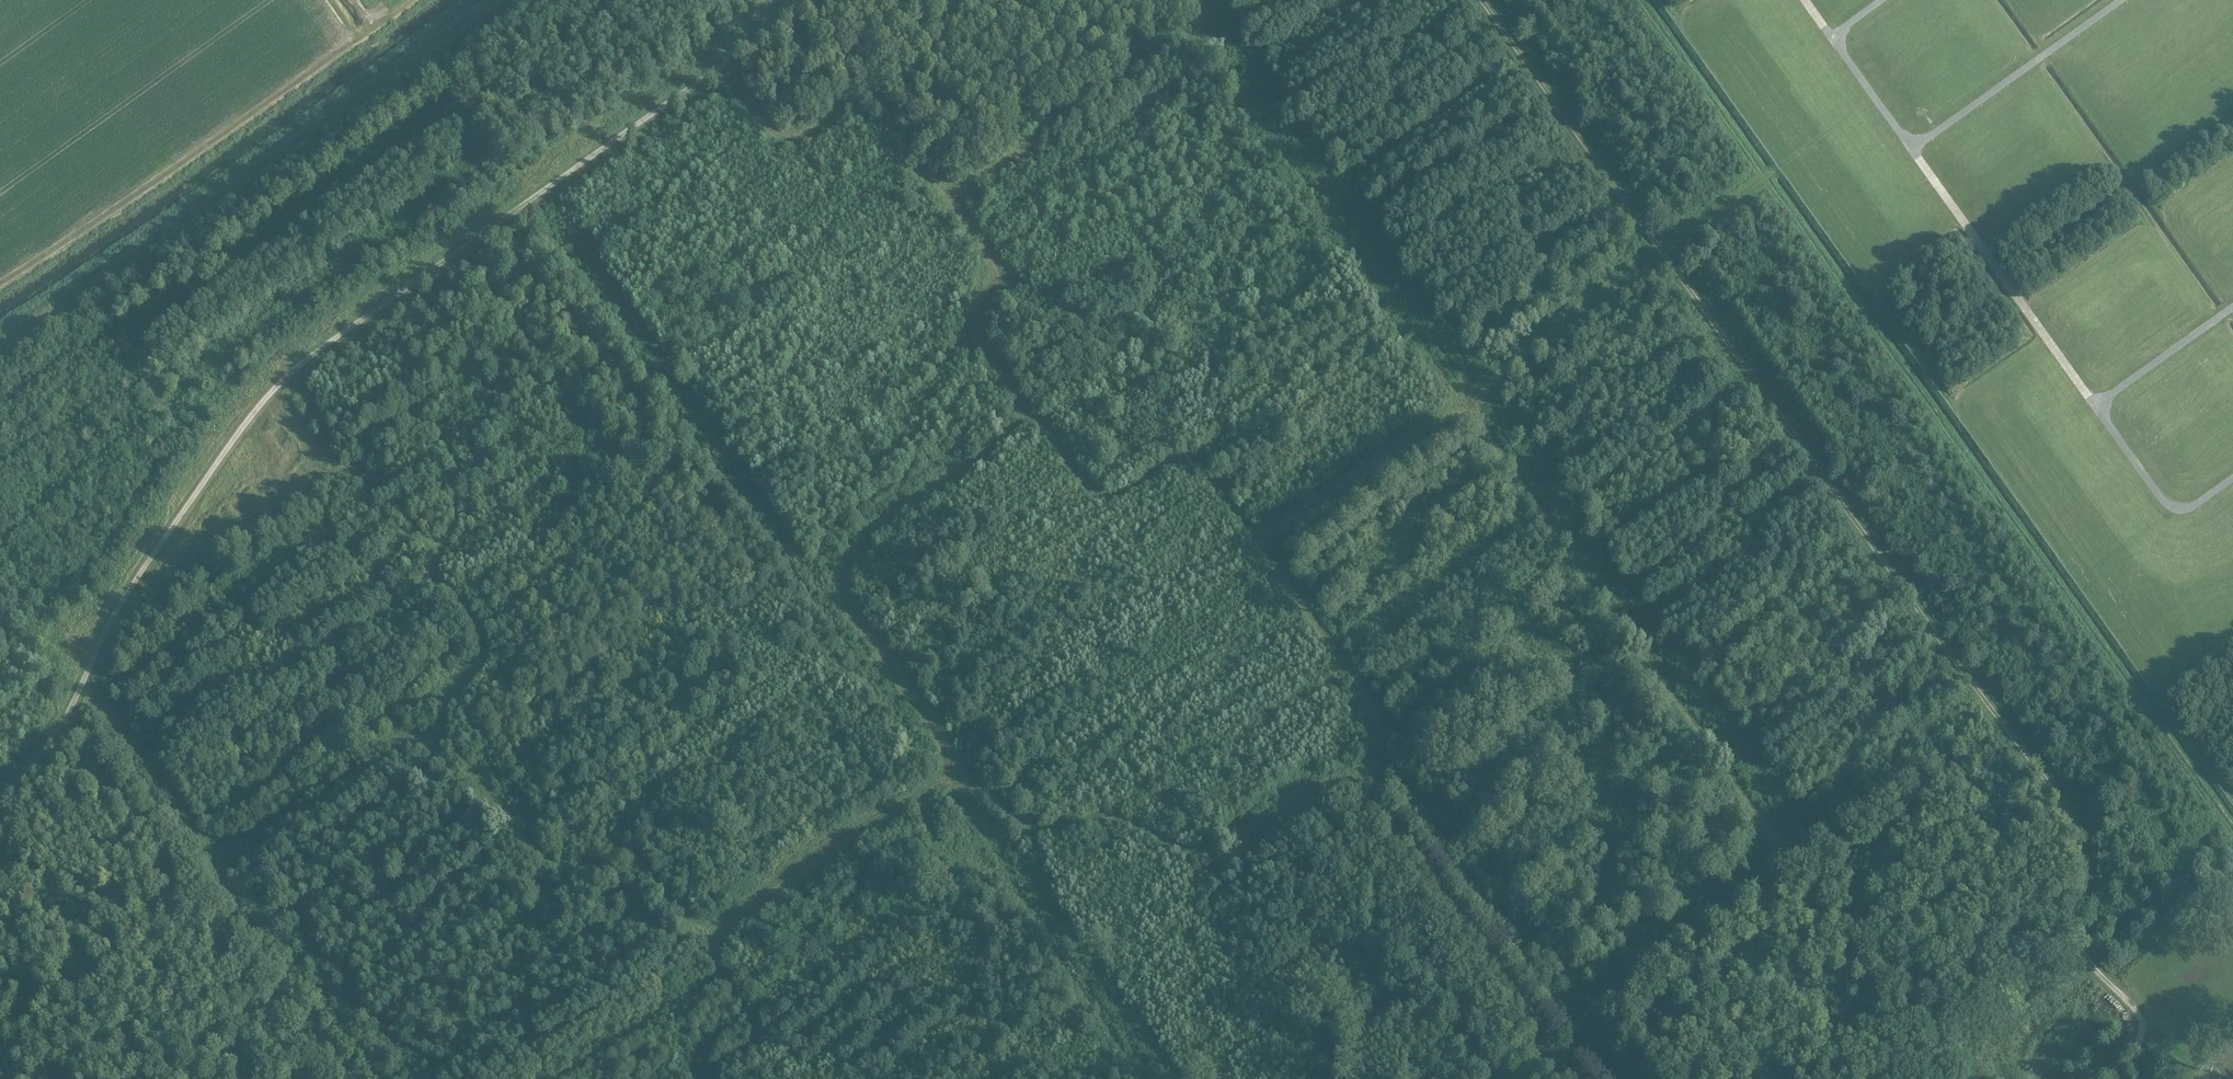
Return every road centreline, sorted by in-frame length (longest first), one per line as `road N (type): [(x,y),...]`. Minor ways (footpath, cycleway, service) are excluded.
road 1 (track): [(1560,1059),(1567,1061),(1380,794),(1370,704),(1353,672),(1205,465),(1173,460),(1127,492),(1096,490),(982,341),(993,269),(883,106),(855,97),(784,138),(767,129),(721,65)]
road 2 (track): [(2105,1078),(2143,1050),(2143,1022),(2075,944),(2080,851),(1478,0)]
road 3 (track): [(1253,105),(1767,835),(1772,868),(1758,890),(1600,998),(1567,1061),(1580,1078)]
road 4 (track): [(811,0),(297,367),(241,429),(119,605),(49,746),(0,792)]
road 5 (track): [(1258,539),(1463,403),(1778,167)]
road 6 (track): [(0,341),(271,164),(500,0)]

